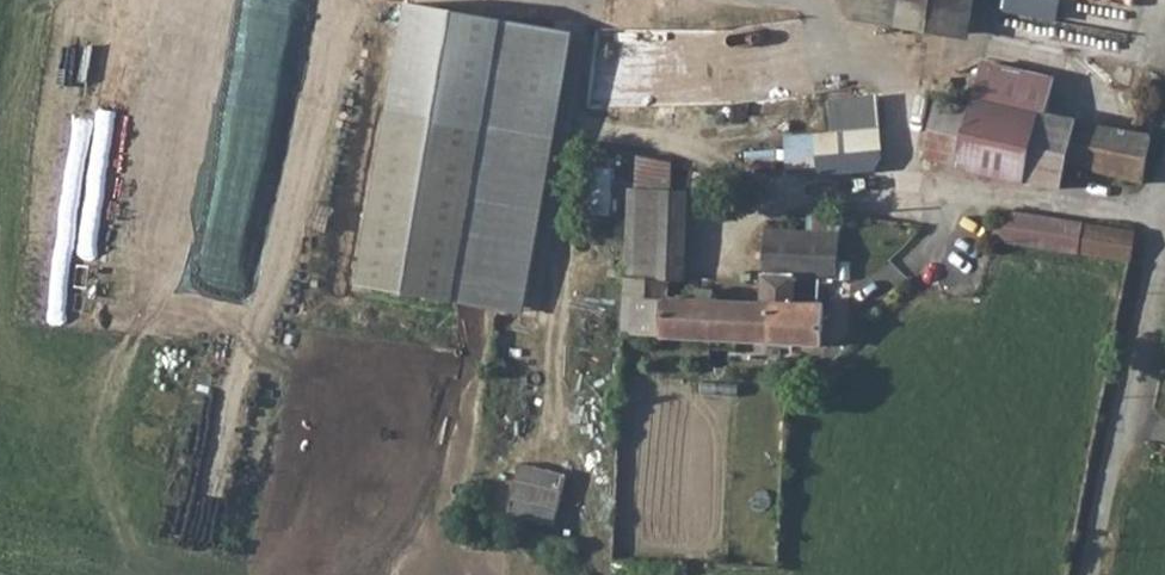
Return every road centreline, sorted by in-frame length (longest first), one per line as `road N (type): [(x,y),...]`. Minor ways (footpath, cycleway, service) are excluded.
road 1 (unclassified): [(1164,198),(1097,574)]

